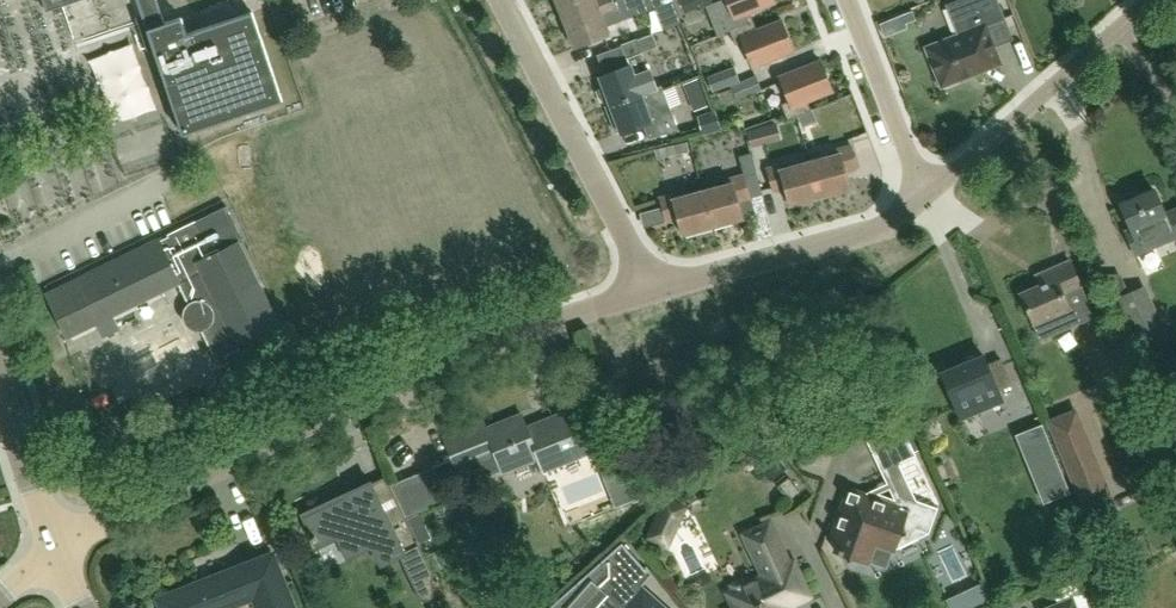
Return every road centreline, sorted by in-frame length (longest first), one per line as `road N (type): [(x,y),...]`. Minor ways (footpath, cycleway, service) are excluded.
road 1 (residential): [(55,545),(132,501),(431,365),(656,290)]
road 2 (residential): [(656,290),(502,0)]
road 3 (residential): [(925,198),(1149,0)]
road 4 (residential): [(656,290),(876,231),(925,198)]
road 5 (residential): [(846,0),(925,198)]
road 6 (residential): [(55,545),(0,376)]

